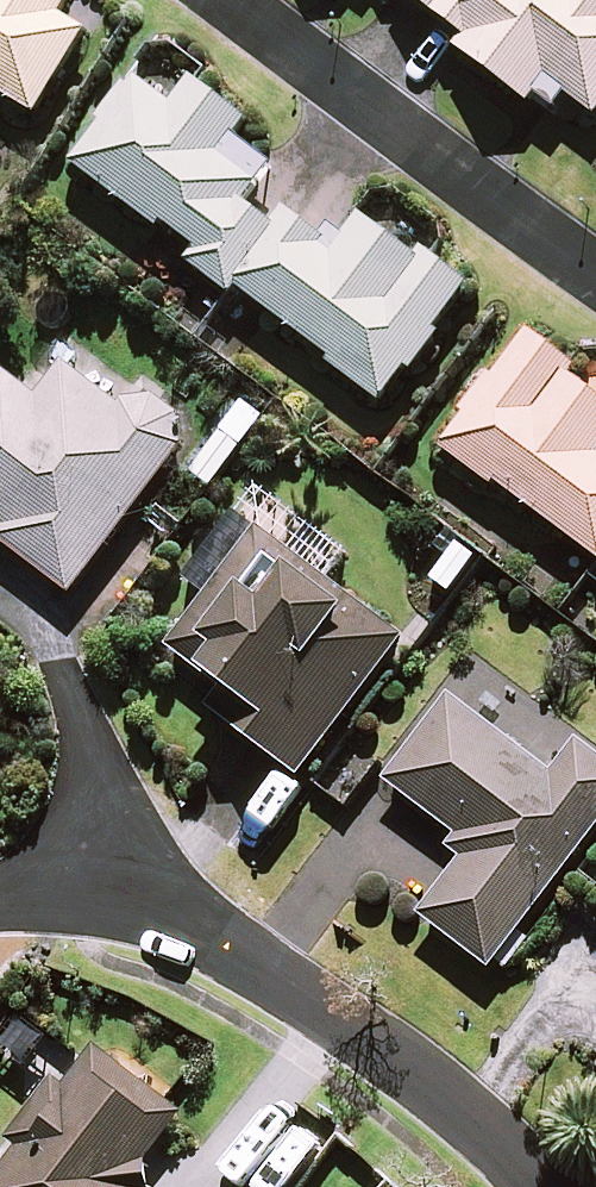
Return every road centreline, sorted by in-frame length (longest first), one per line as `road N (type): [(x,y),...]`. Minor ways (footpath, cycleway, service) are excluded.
road 1 (residential): [(122,881),(272,965),(530,1186)]
road 2 (residential): [(232,0),(595,266)]
road 3 (residential): [(87,723),(122,881)]
road 4 (residential): [(0,904),(122,881)]

